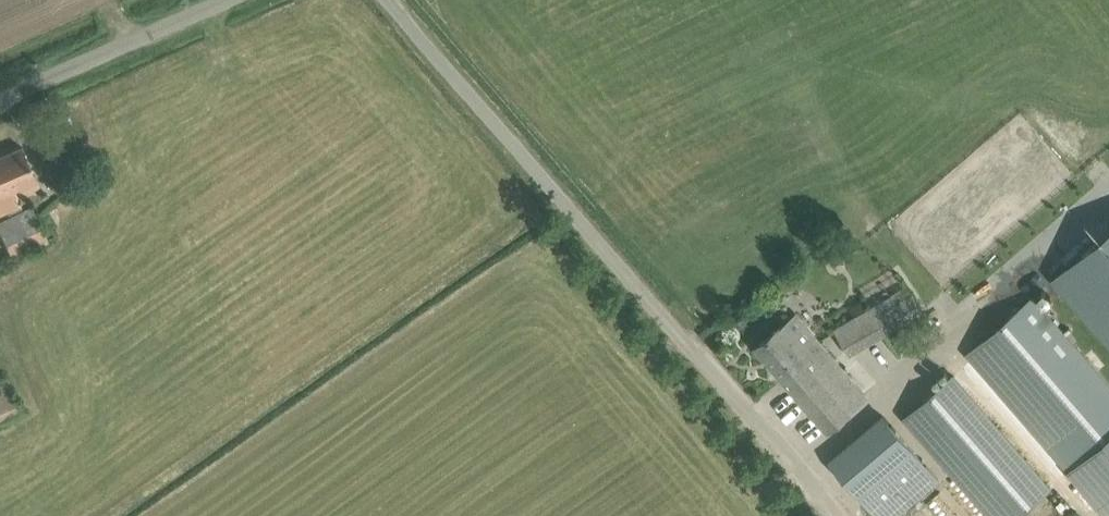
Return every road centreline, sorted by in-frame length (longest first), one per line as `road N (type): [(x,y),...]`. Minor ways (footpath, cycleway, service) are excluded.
road 1 (unclassified): [(833,515),(397,0)]
road 2 (unclassified): [(0,96),(217,0)]

